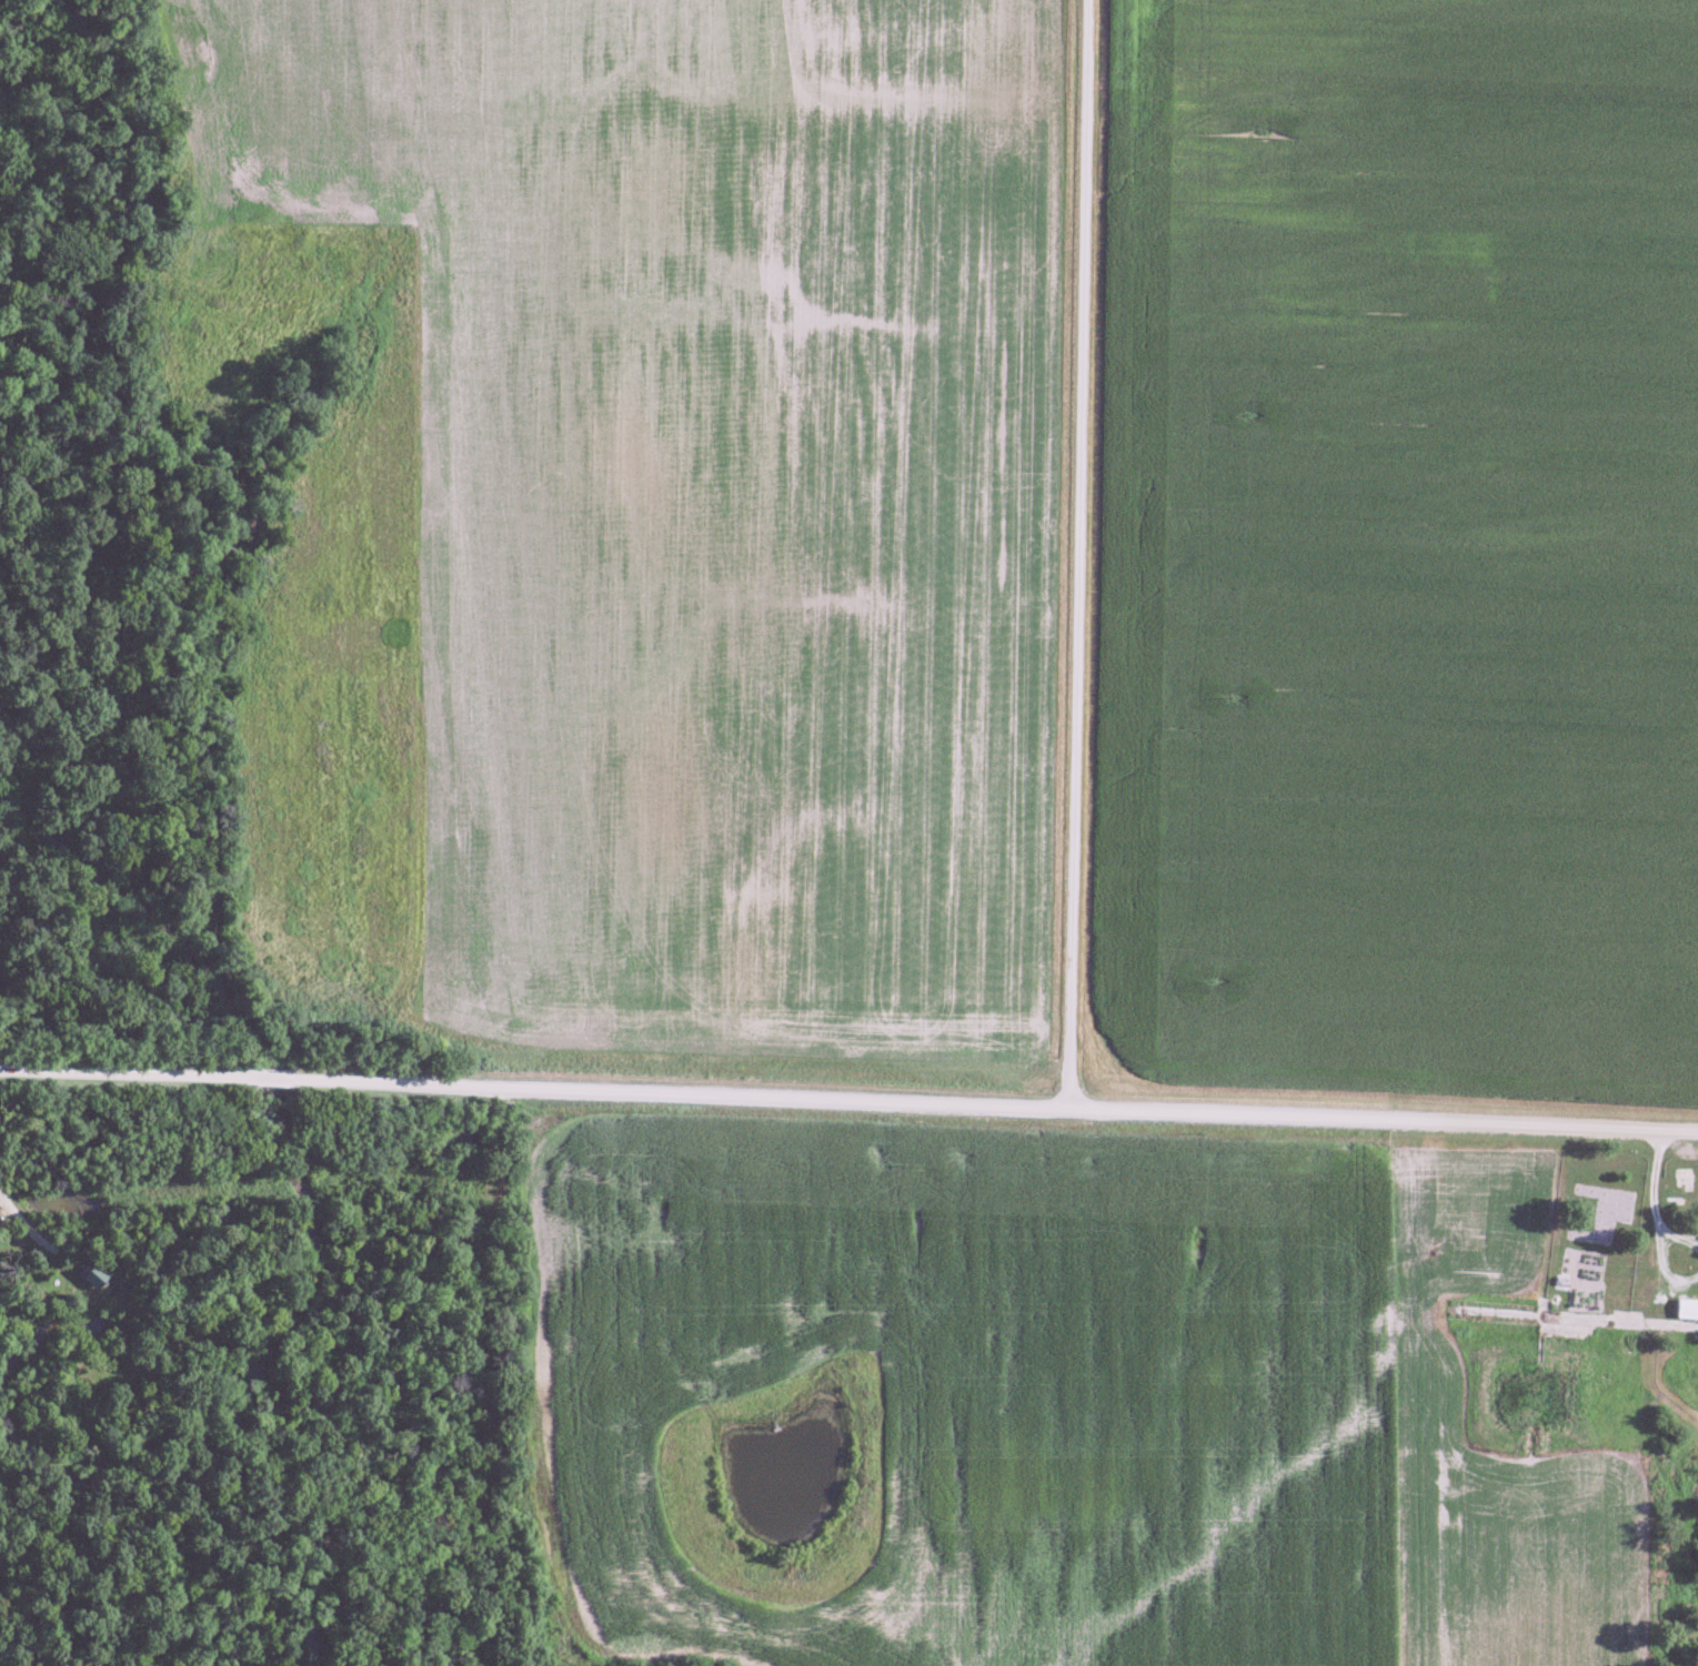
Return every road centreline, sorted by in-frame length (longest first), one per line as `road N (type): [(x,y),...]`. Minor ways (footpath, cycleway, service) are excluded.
road 1 (residential): [(1697,1132),(0,1068)]
road 2 (residential): [(1065,1107),(1087,0)]

